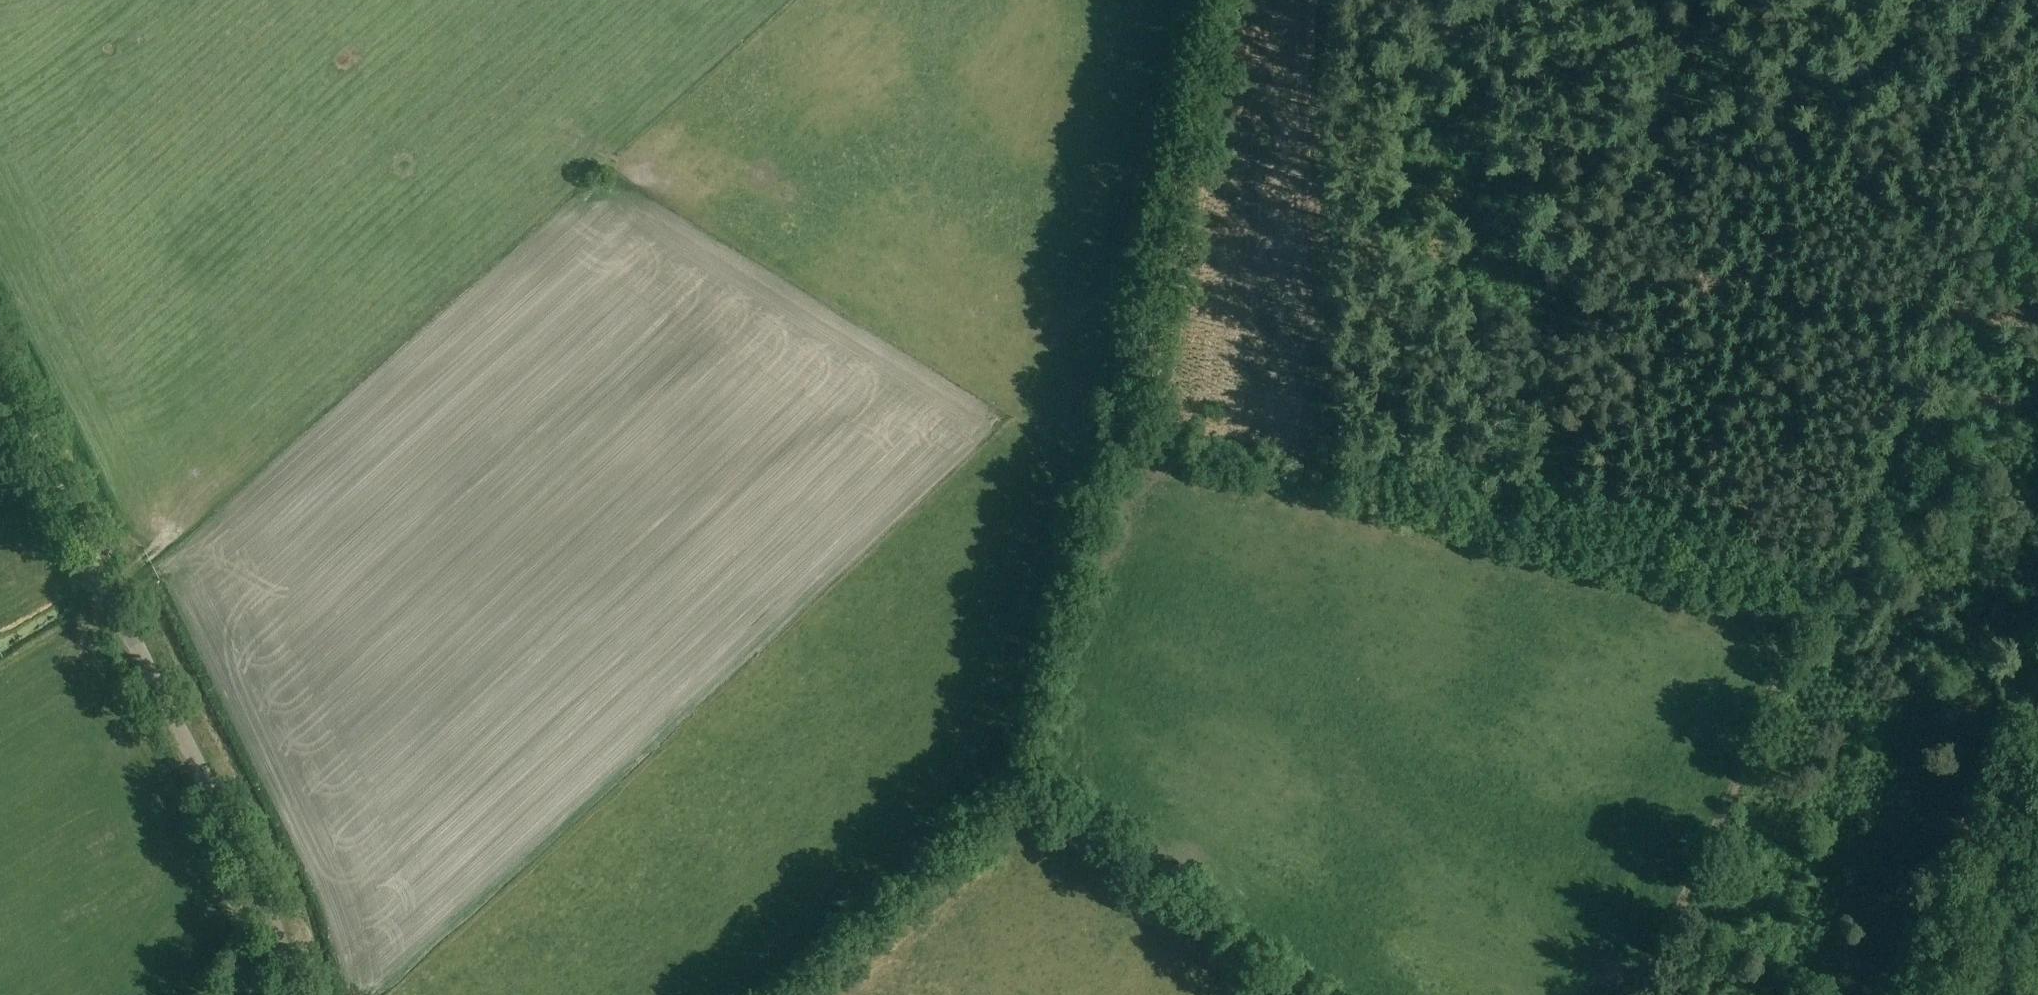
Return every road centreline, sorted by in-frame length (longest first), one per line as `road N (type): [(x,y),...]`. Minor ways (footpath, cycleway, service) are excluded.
road 1 (unclassified): [(293,994),(285,949),(253,876),(0,376)]
road 2 (track): [(1921,994),(2037,720)]

